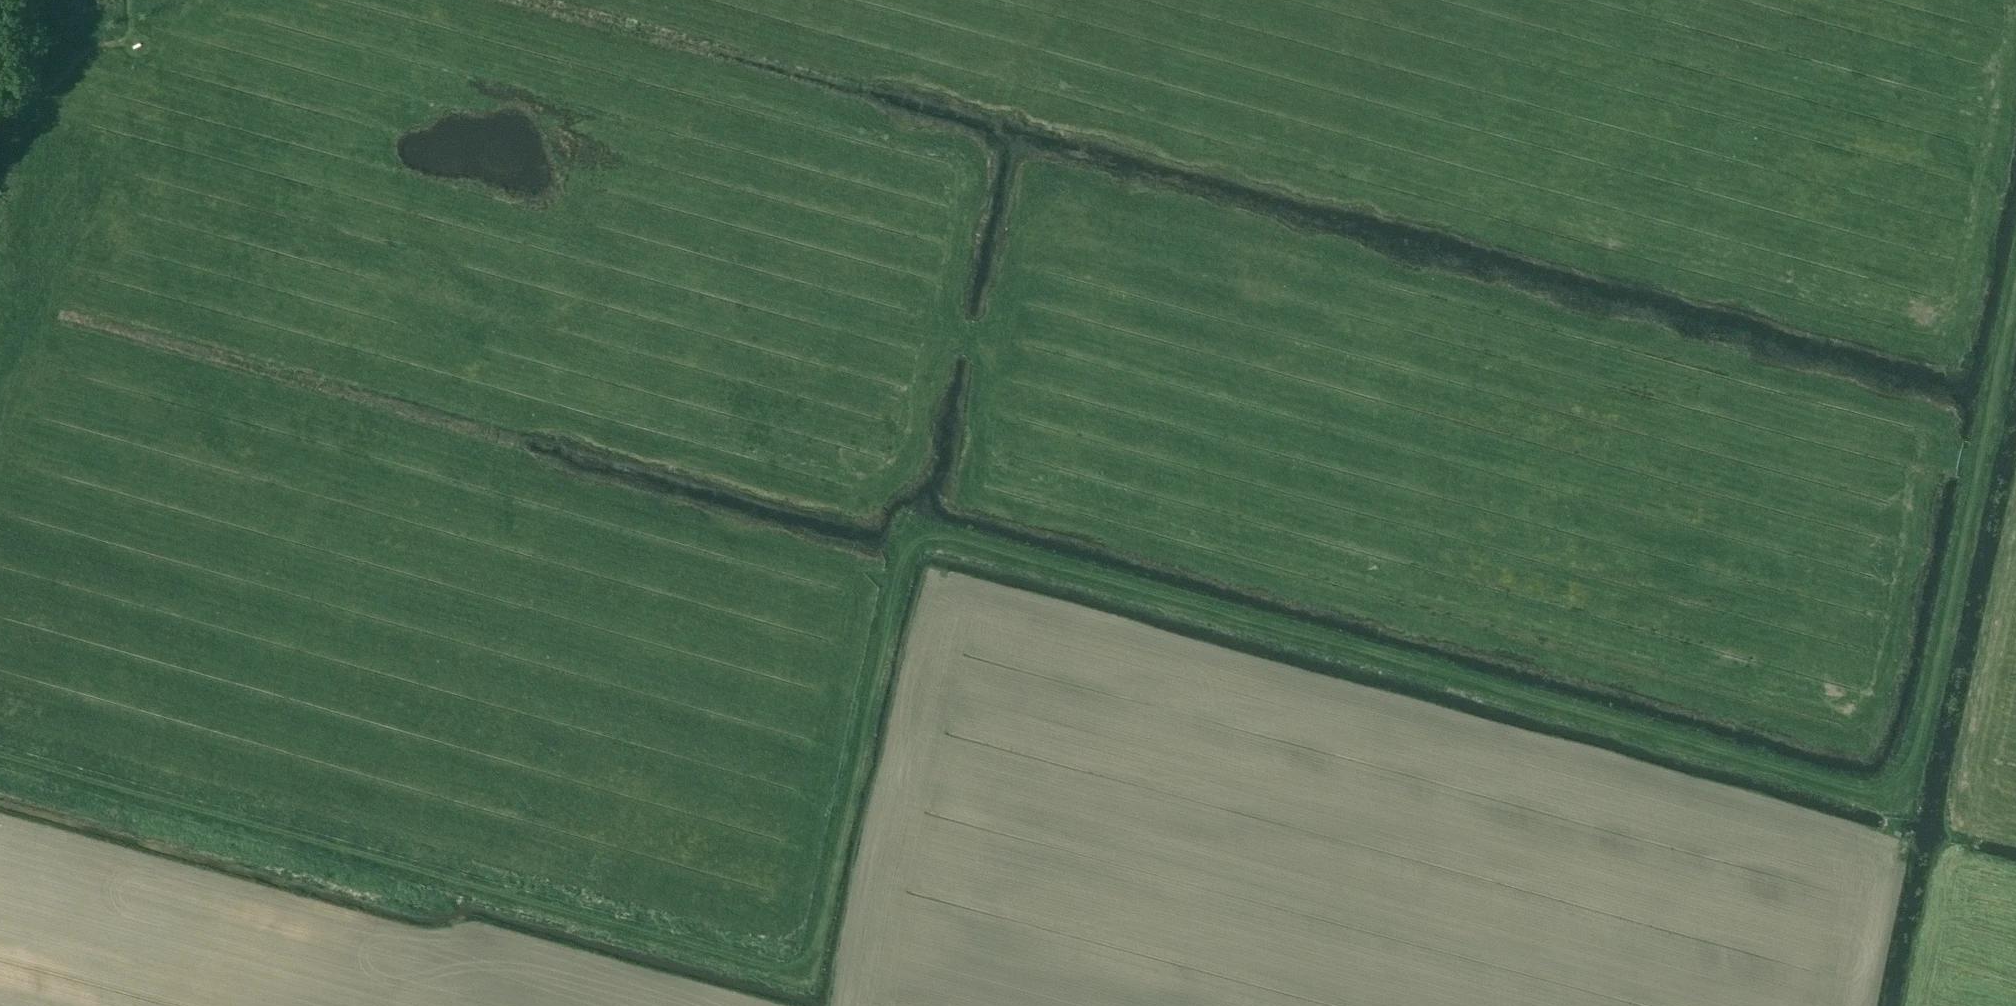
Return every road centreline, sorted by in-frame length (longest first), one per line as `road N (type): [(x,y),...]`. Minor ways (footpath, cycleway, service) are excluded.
road 1 (track): [(2015,291),(1897,838)]

